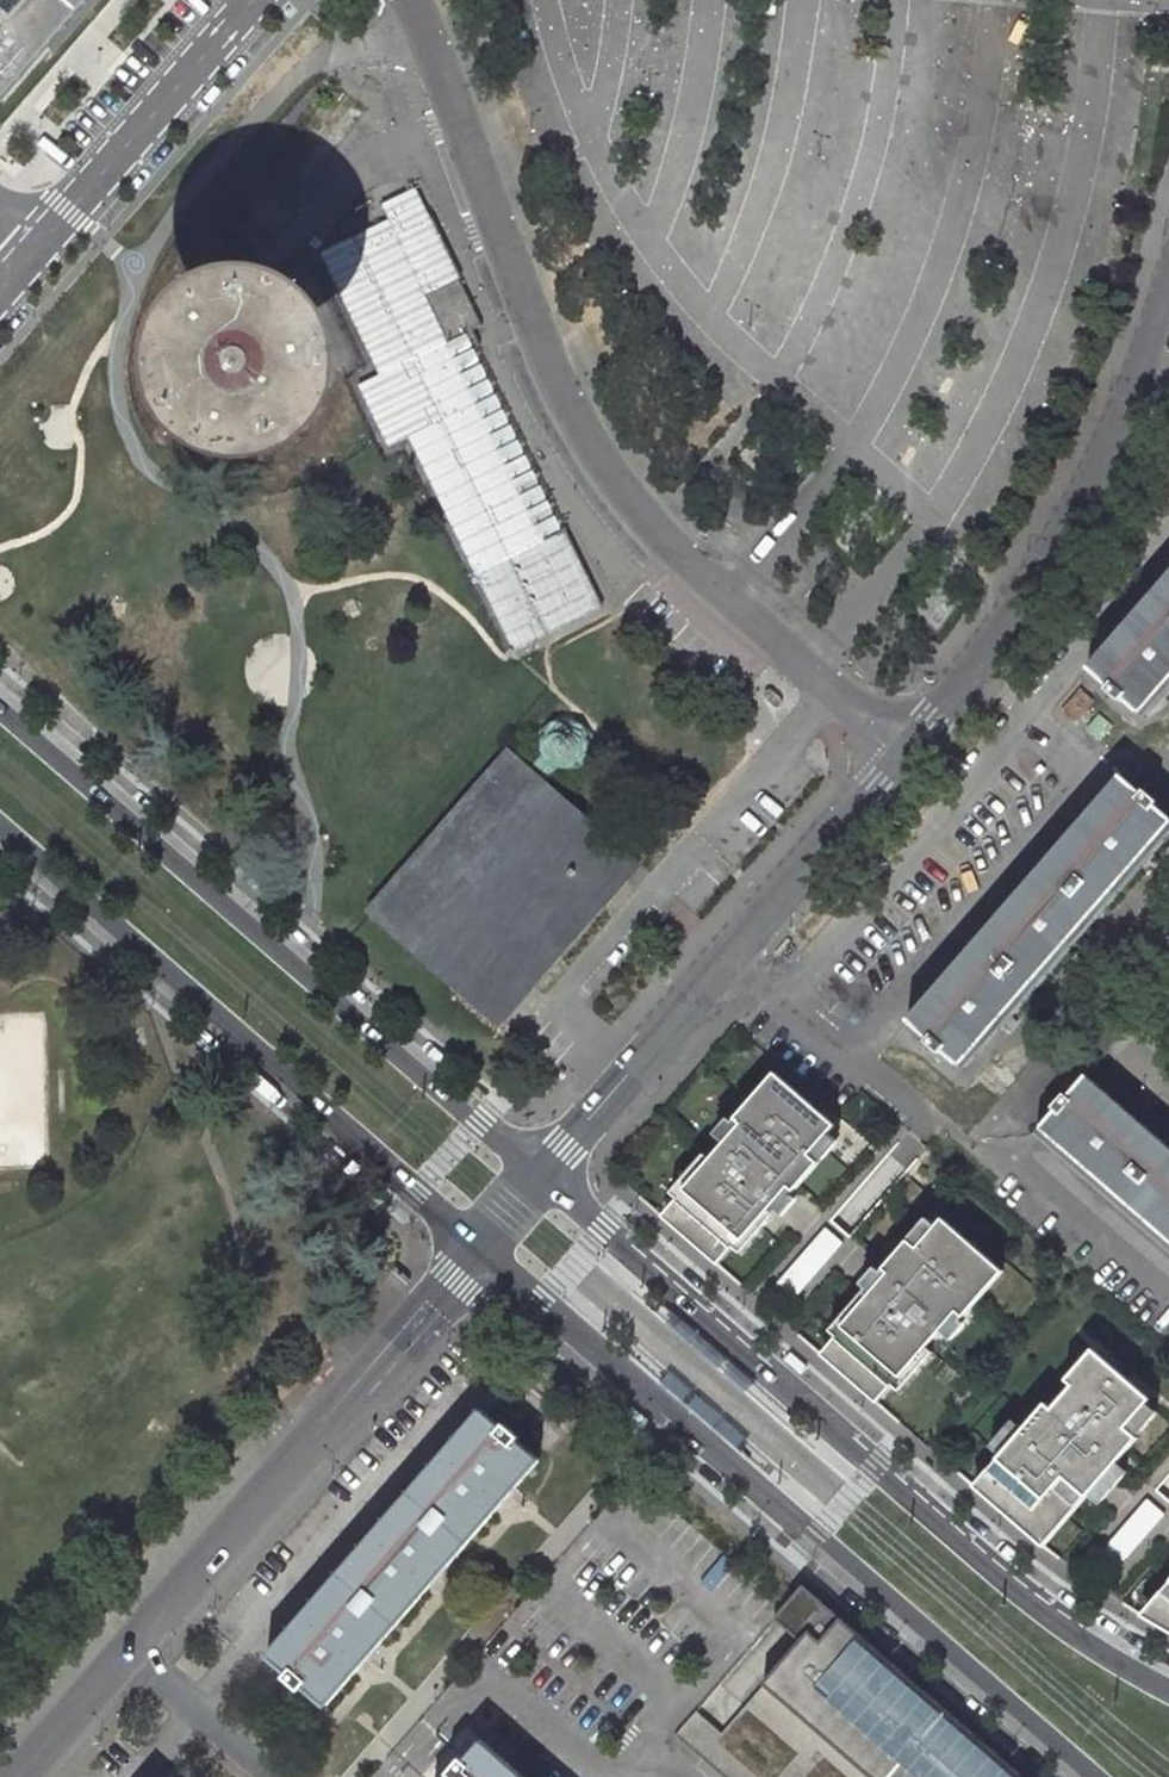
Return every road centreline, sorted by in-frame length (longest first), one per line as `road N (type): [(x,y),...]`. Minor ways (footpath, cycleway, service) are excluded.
road 1 (residential): [(405,0),(471,140),(557,369),(629,499),(730,601),(909,744)]
road 2 (tertiary): [(482,1251),(1097,1776)]
road 3 (tertiary): [(1168,1686),(1059,1622),(992,1571),(543,1178)]
road 4 (tertiary): [(543,1178),(0,710)]
road 5 (residential): [(27,1776),(482,1251)]
road 6 (tertiary): [(0,828),(482,1251)]
road 7 (residential): [(543,1178),(909,744)]
road 8 (residential): [(909,744),(1093,507),(1168,294)]
road 9 (residential): [(46,243),(245,0)]

